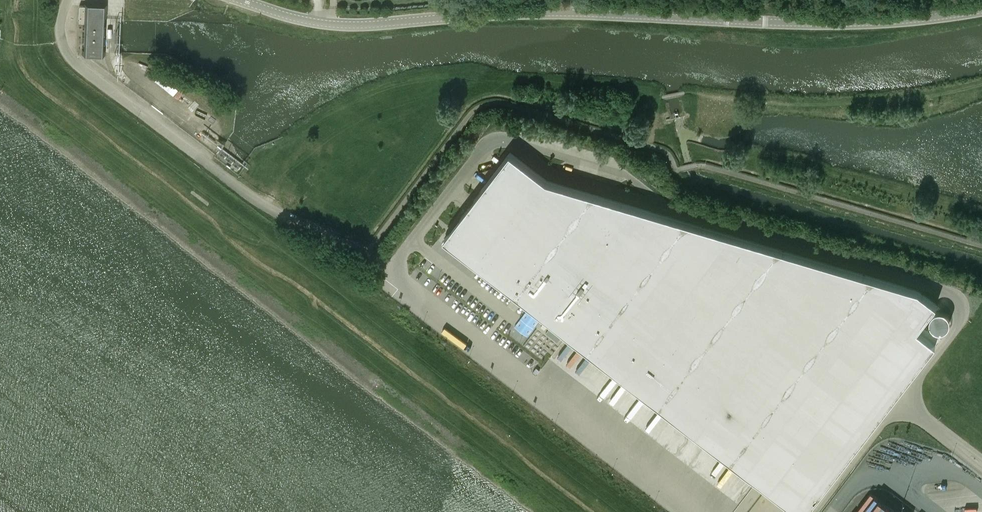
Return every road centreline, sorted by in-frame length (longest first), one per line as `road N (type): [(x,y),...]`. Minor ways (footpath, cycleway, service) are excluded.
road 1 (unclassified): [(236,0),(291,19),(371,25),(564,14),(881,23),(981,10)]
road 2 (track): [(703,511),(366,253)]
road 3 (unclassified): [(366,253),(241,191),(71,62),(63,35),(68,0)]

